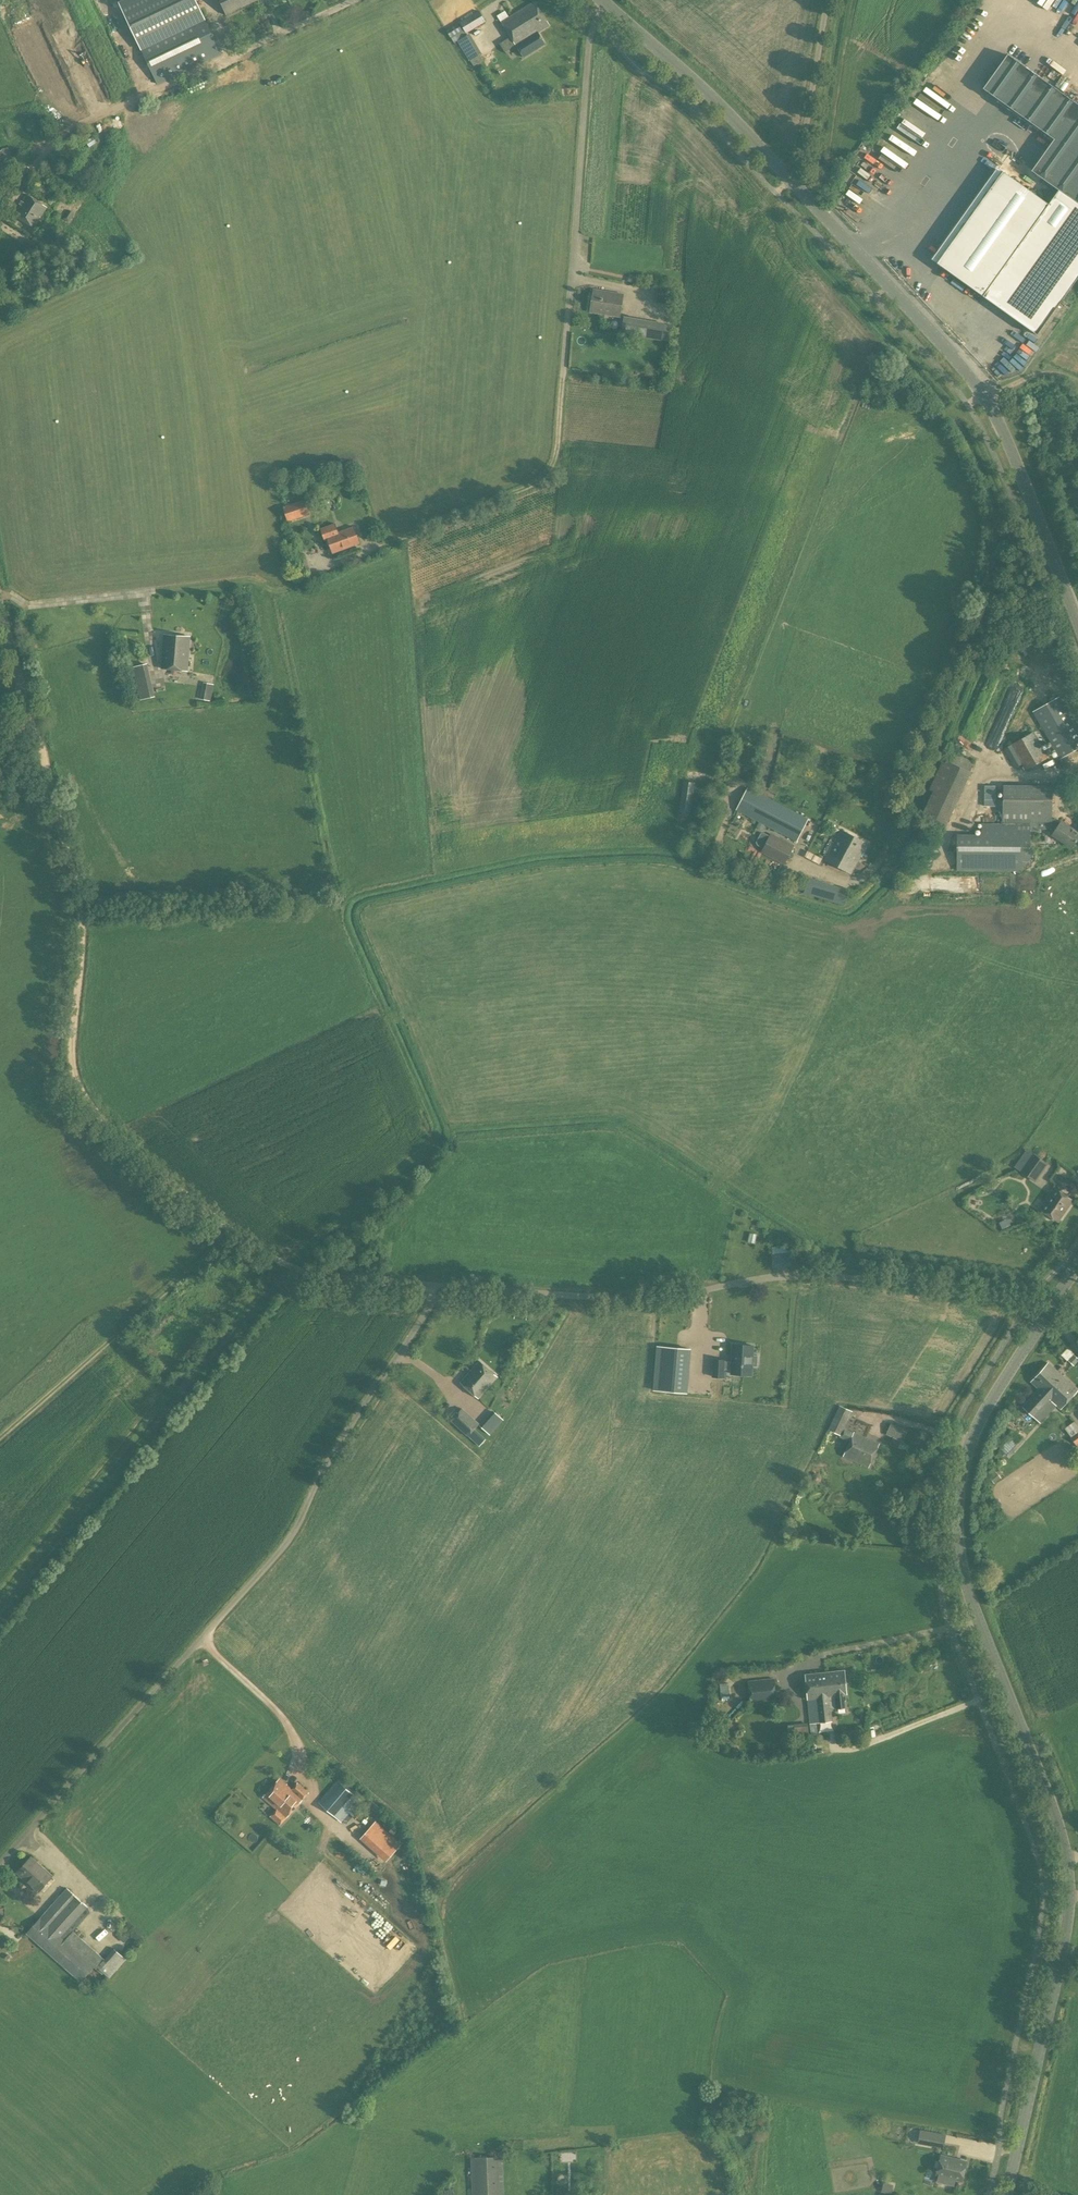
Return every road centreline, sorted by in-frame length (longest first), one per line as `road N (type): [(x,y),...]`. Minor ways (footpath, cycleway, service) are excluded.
road 1 (tertiary): [(1006,2194),(1060,1959),(1067,1863),(1064,1836),(971,1601),(957,1503),(984,1411),(1049,1310)]
road 2 (unclassified): [(0,1859),(280,1543),(440,1286)]
road 3 (unclassified): [(440,1286),(645,1300),(826,1275),(1049,1310)]
road 4 (track): [(229,1229),(110,1128),(78,1086),(72,1058),(81,908),(38,741),(19,726)]
road 5 (tertiary): [(1077,601),(985,391),(794,184)]
road 6 (unclassified): [(562,374),(589,53),(602,0)]
road 7 (track): [(0,1438),(231,1230)]
road 8 (track): [(375,550),(542,478),(555,454),(562,374)]
road 9 (tertiary): [(794,184),(602,0)]
road 10 (unclassified): [(440,1286),(303,1272),(229,1229)]
road 11 (unclassified): [(794,184),(827,0)]
road 12 (unclassified): [(0,756),(19,726),(22,699),(0,600)]

